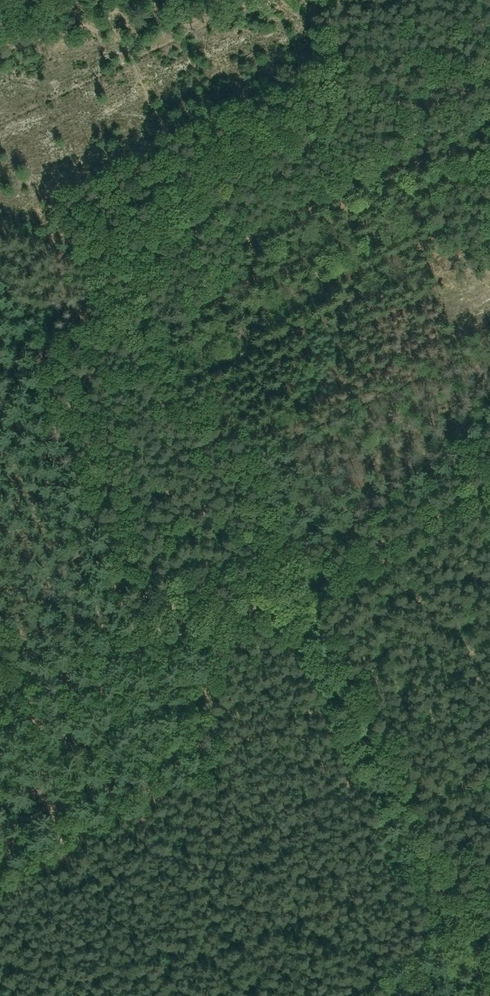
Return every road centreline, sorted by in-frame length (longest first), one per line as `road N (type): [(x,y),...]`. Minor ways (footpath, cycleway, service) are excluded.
road 1 (track): [(0,693),(298,595),(489,486)]
road 2 (track): [(489,70),(423,79),(391,155),(235,238),(176,337),(144,330)]
road 3 (track): [(107,320),(30,354),(138,649)]

